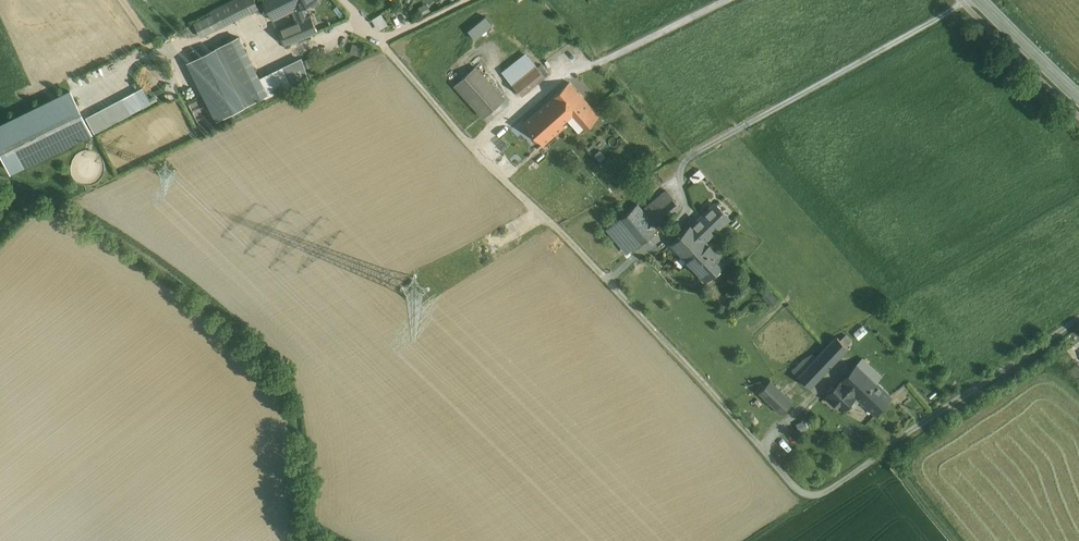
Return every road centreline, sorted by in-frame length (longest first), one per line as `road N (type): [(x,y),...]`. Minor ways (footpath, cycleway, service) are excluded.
road 1 (unclassified): [(1078,321),(811,494),(342,0)]
road 2 (secondary): [(981,0),(1078,95)]

